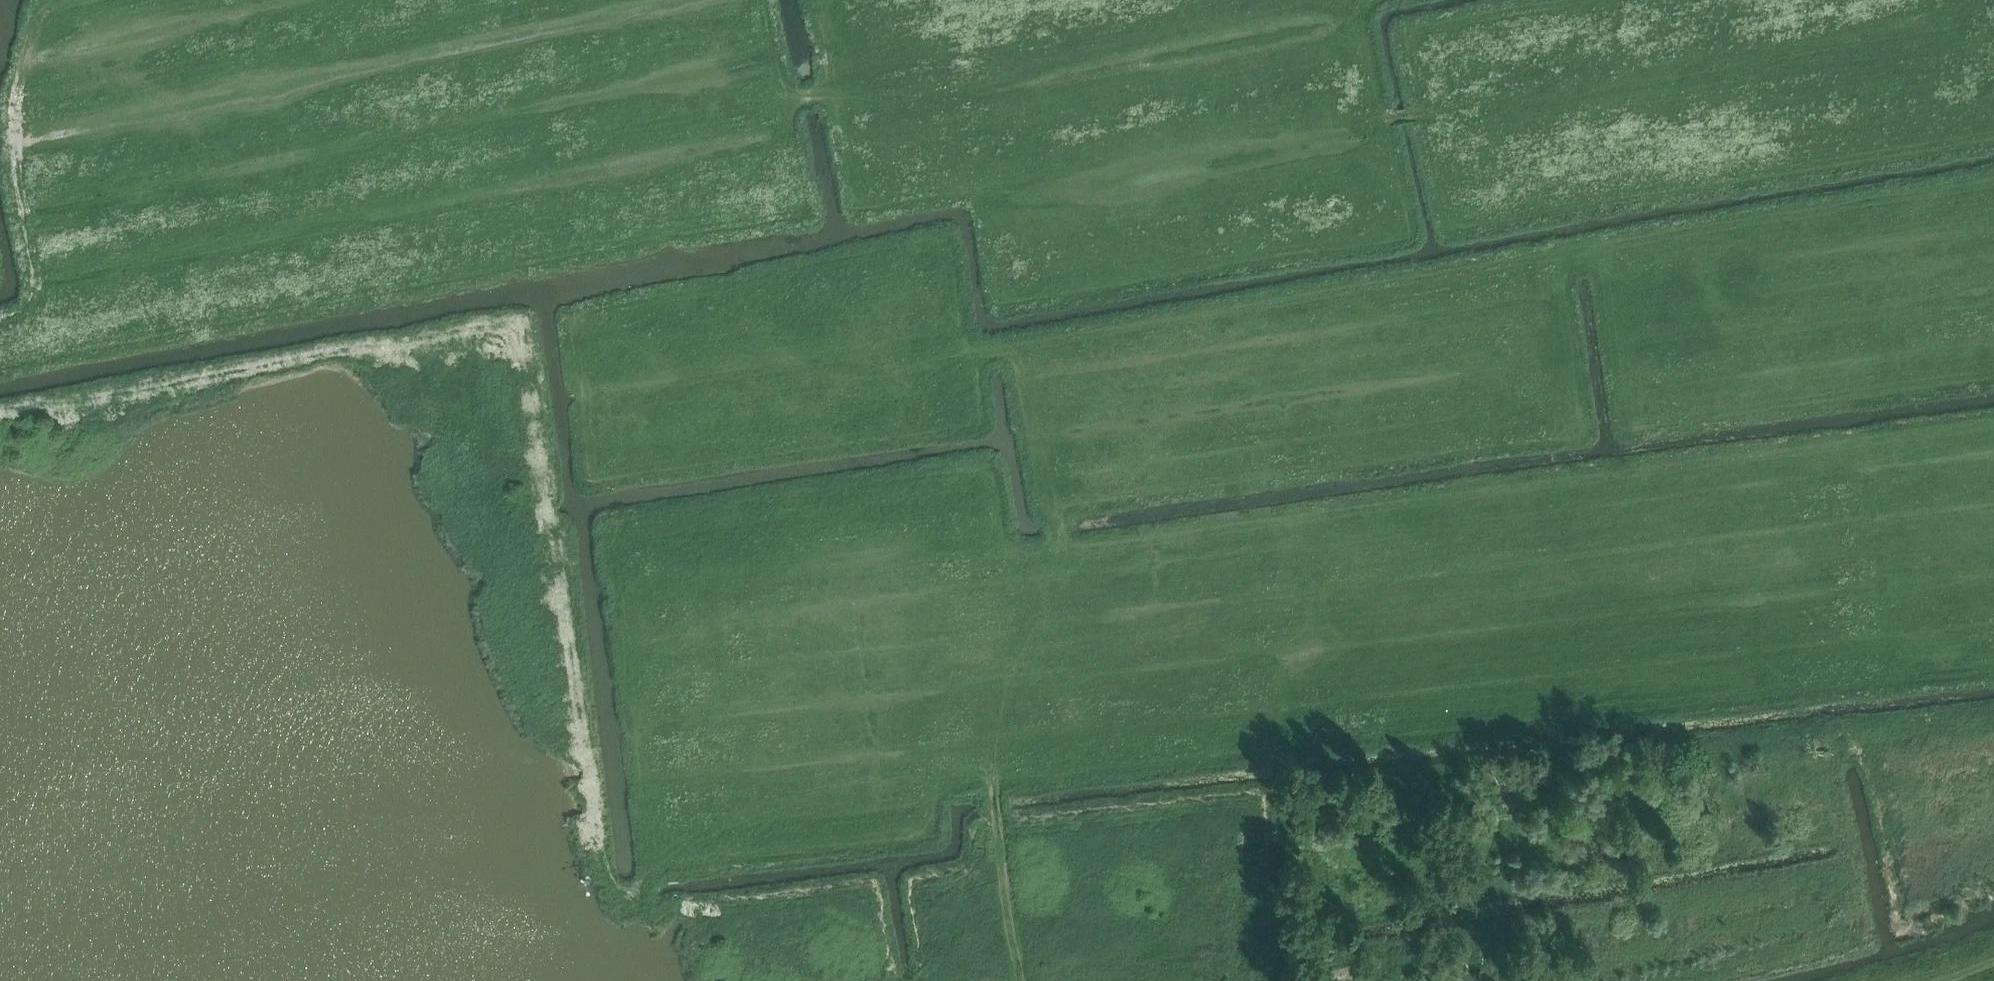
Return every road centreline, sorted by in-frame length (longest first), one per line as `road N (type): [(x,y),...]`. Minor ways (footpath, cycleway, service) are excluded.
road 1 (track): [(998,786),(1020,980)]

